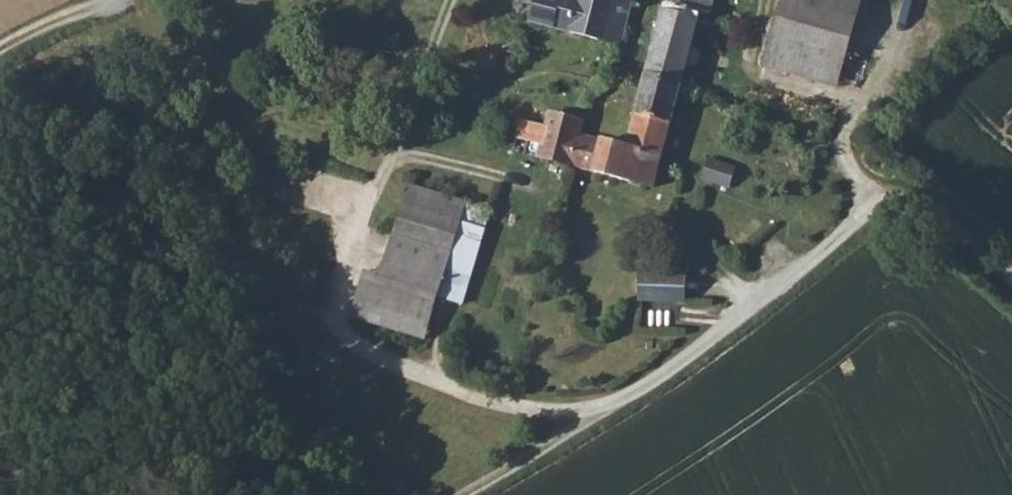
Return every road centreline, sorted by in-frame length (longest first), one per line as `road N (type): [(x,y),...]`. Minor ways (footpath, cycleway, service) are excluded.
road 1 (unclassified): [(1011,284),(908,198),(880,196),(658,383),(619,407),(554,418),(511,411),(415,375),(338,335),(373,196)]
road 2 (track): [(338,335),(293,306),(229,219),(134,0)]
road 3 (track): [(413,494),(511,411)]

